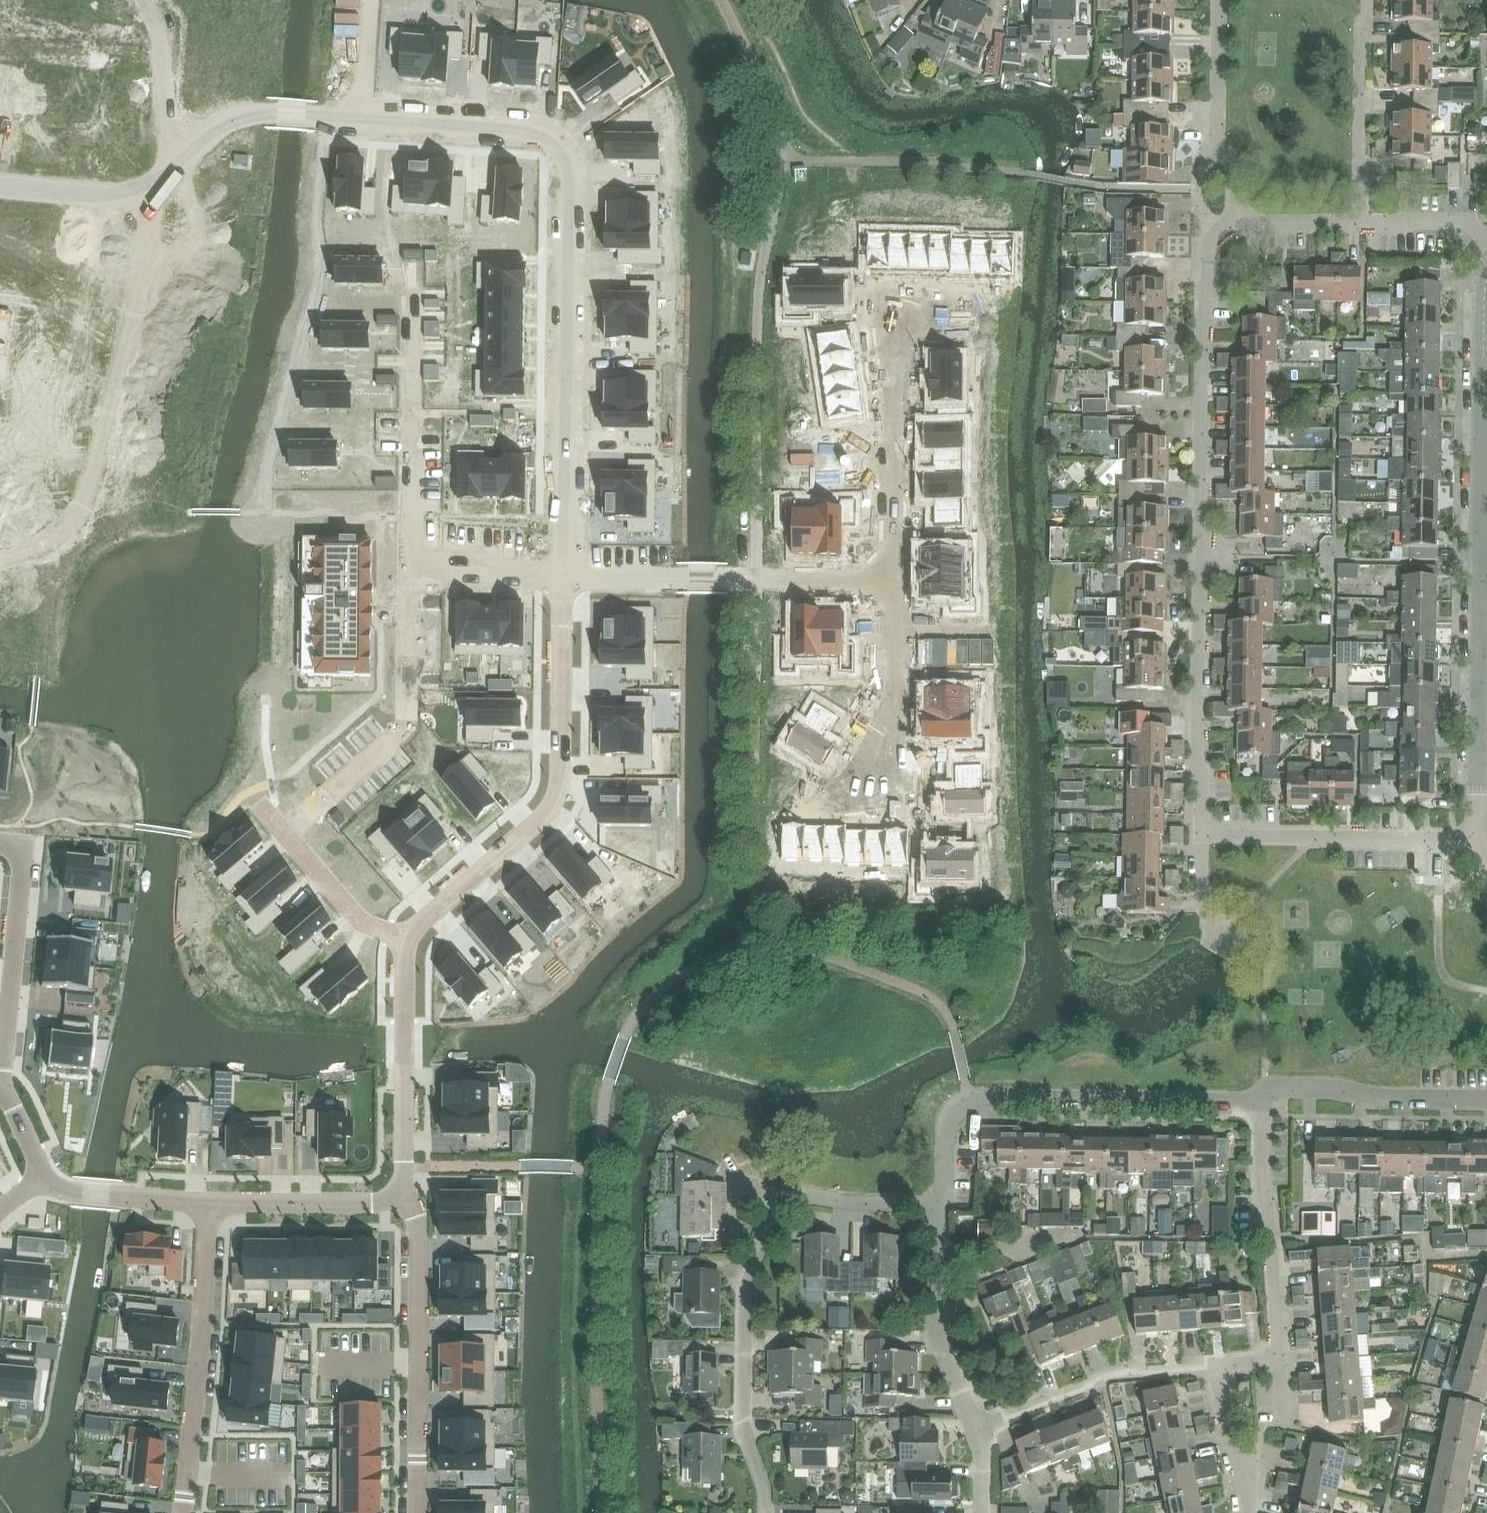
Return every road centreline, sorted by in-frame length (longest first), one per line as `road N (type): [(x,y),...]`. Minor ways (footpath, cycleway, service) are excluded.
road 1 (residential): [(365,119),(524,128),(561,139),(559,579)]
road 2 (residential): [(1240,222),(1218,231),(1210,244),(1204,299),(1203,834)]
road 3 (residential): [(765,1512),(742,1430),(745,1301),(772,1218),(798,1196),(938,1208)]
road 4 (residential): [(559,579),(557,788),(545,813),(405,941)]
road 5 (residential): [(145,193),(150,244),(89,490),(61,532),(32,549),(0,551)]
road 6 (residential): [(938,1208),(949,1125),(973,1102),(1262,1101)]
road 7 (residential): [(971,322),(879,321),(890,578)]
road 8 (residential): [(890,578),(559,579)]
road 9 (residential): [(890,578),(899,796),(790,799)]
road 10 (residential): [(403,1198),(418,1219),(421,1249),(416,1512)]
road 11 (residential): [(1220,1370),(1279,1358),(1262,1211),(1262,1101)]
road 12 (residential): [(183,1512),(209,1203)]
road 13 (residential): [(409,291),(406,577)]
road 14 (residential): [(1478,840),(1480,556)]
road 15 (residential): [(1480,556),(1486,281)]
road 16 (residential): [(1478,840),(1203,834)]
road 17 (residential): [(405,941),(403,1198)]
road 18 (residential): [(0,1075),(27,866),(21,846),(0,844)]
road 19 (residential): [(978,1428),(1092,1382),(1220,1370)]
road 20 (residential): [(406,577),(405,721),(398,739),(334,796)]
road 21 (residential): [(1240,222),(1237,163),(1218,142),(1220,0)]
road 22 (residential): [(1262,1101),(1288,1087),(1372,1099),(1486,1100)]
road 23 (residential): [(978,1428),(936,1321),(938,1208)]
road 24 (residential): [(1359,221),(1365,0)]
road 25 (residential): [(183,161),(249,113),(365,119)]
road 26 (residential): [(403,1198),(209,1203)]
road 27 (residential): [(270,813),(358,921),(405,941)]
road 28 (residential): [(142,0),(159,35),(164,122),(183,161)]
road 29 (residential): [(406,577),(559,579)]
road 30 (residential): [(0,183),(145,193)]
road 31 (residential): [(1249,1512),(1220,1370)]
road 32 (residential): [(1486,238),(1455,220),(1359,221)]

